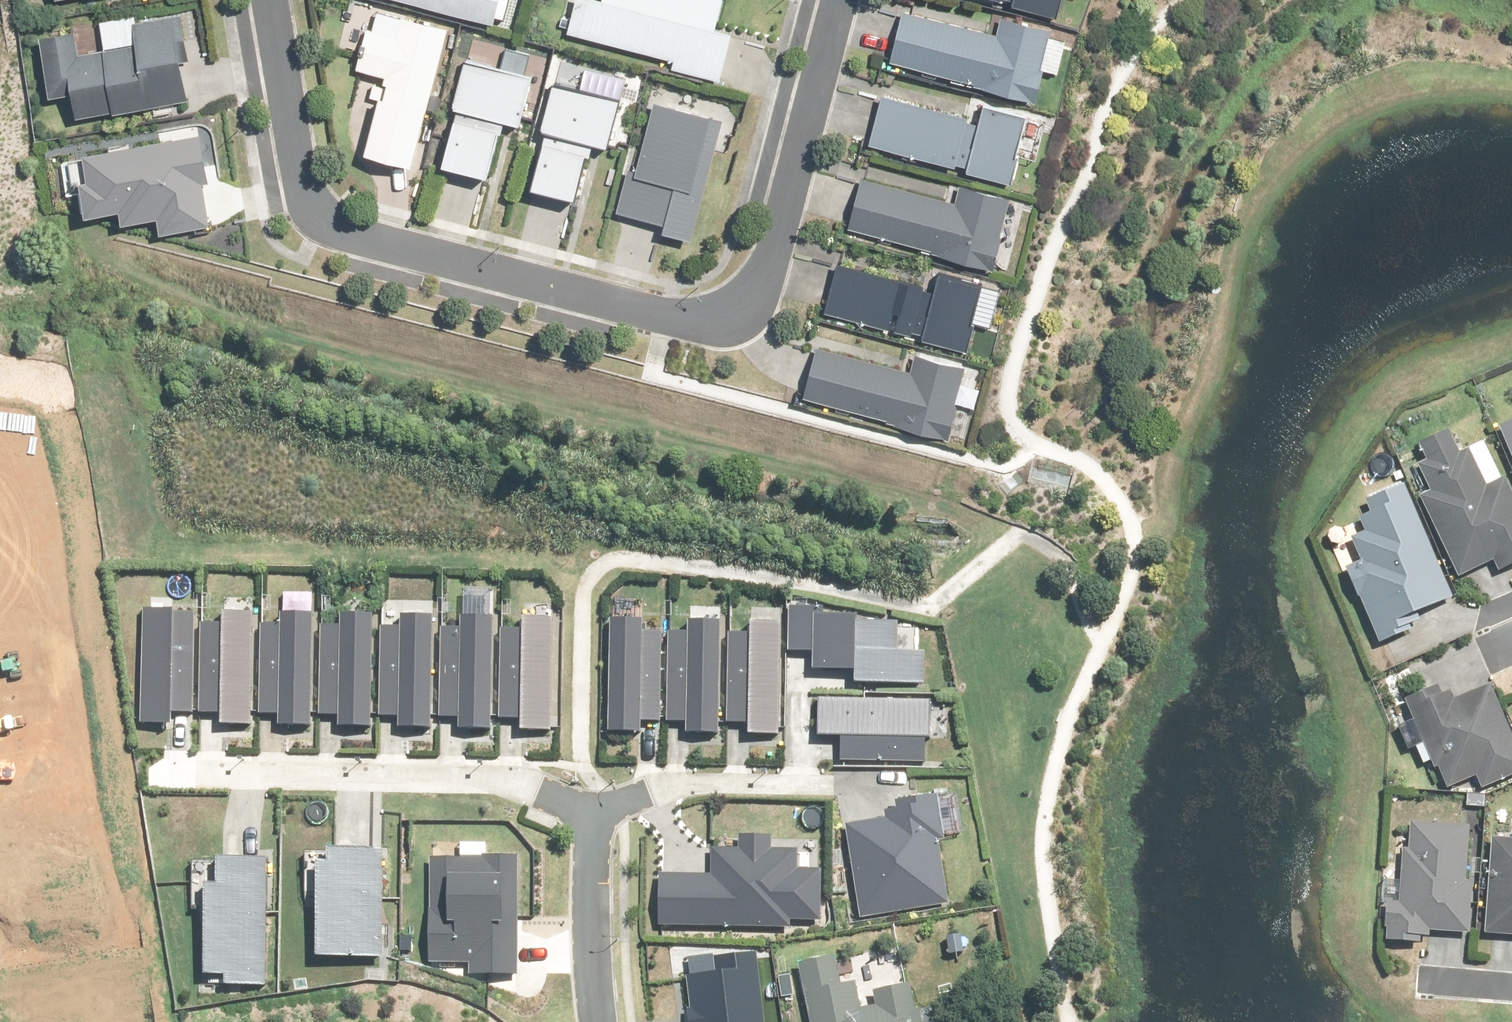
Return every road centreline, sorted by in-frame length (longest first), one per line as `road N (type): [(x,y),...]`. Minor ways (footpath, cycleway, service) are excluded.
road 1 (residential): [(841,0),(765,281),(733,321),(704,325),(323,225),(298,180),(266,0)]
road 2 (residential): [(244,775),(509,783),(595,816)]
road 3 (residential): [(595,816),(659,788),(822,788)]
road 4 (residential): [(599,1021),(595,816)]

